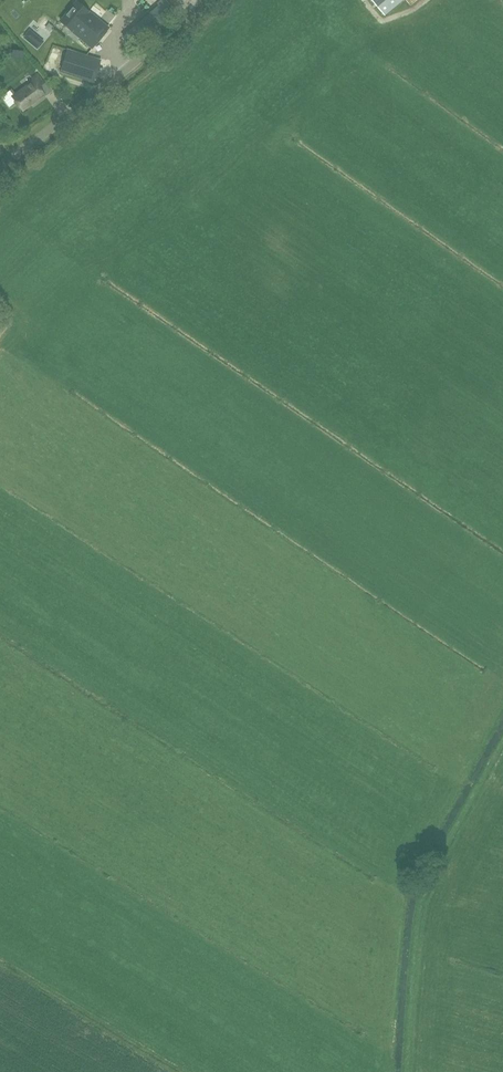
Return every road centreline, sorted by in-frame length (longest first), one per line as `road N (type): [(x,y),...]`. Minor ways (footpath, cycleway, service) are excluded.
road 1 (unclassified): [(0,168),(211,0)]

